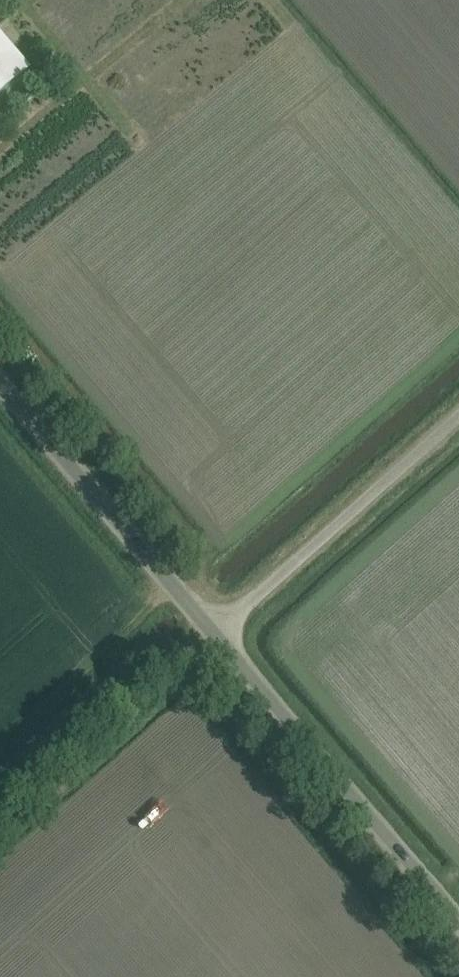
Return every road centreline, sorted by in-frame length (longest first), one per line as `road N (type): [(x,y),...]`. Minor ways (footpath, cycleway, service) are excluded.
road 1 (unclassified): [(458,920),(212,634)]
road 2 (unclassified): [(212,634),(458,416)]
road 3 (unclassified): [(212,634),(0,386)]

